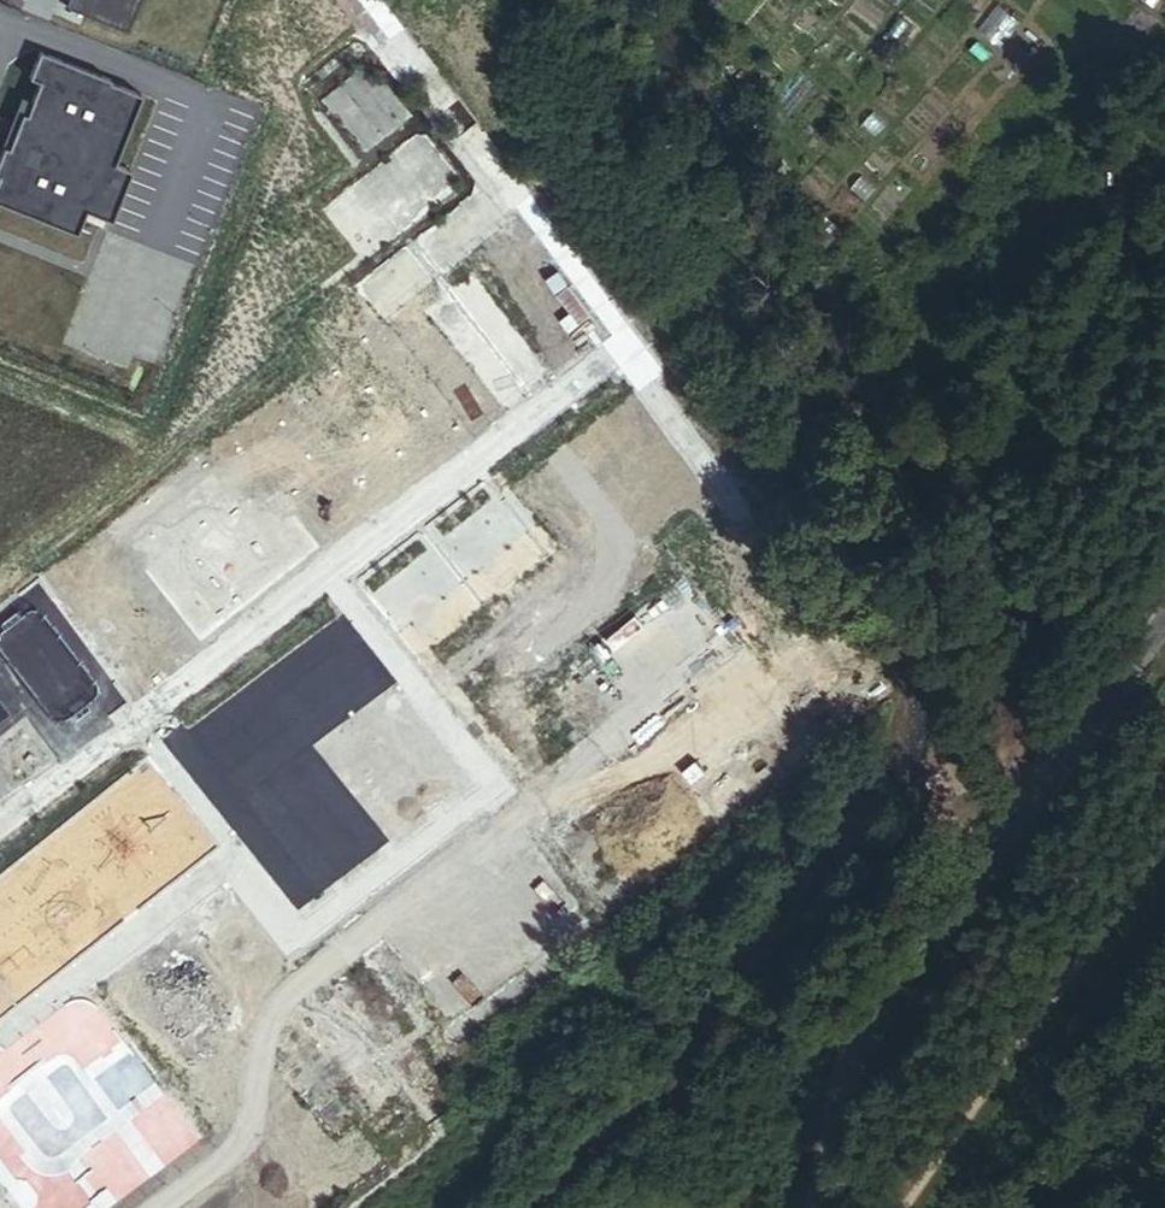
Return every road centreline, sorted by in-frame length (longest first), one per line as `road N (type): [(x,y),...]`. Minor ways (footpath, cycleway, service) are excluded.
road 1 (unclassified): [(791,1207),(804,1164),(1019,827),(1164,626)]

